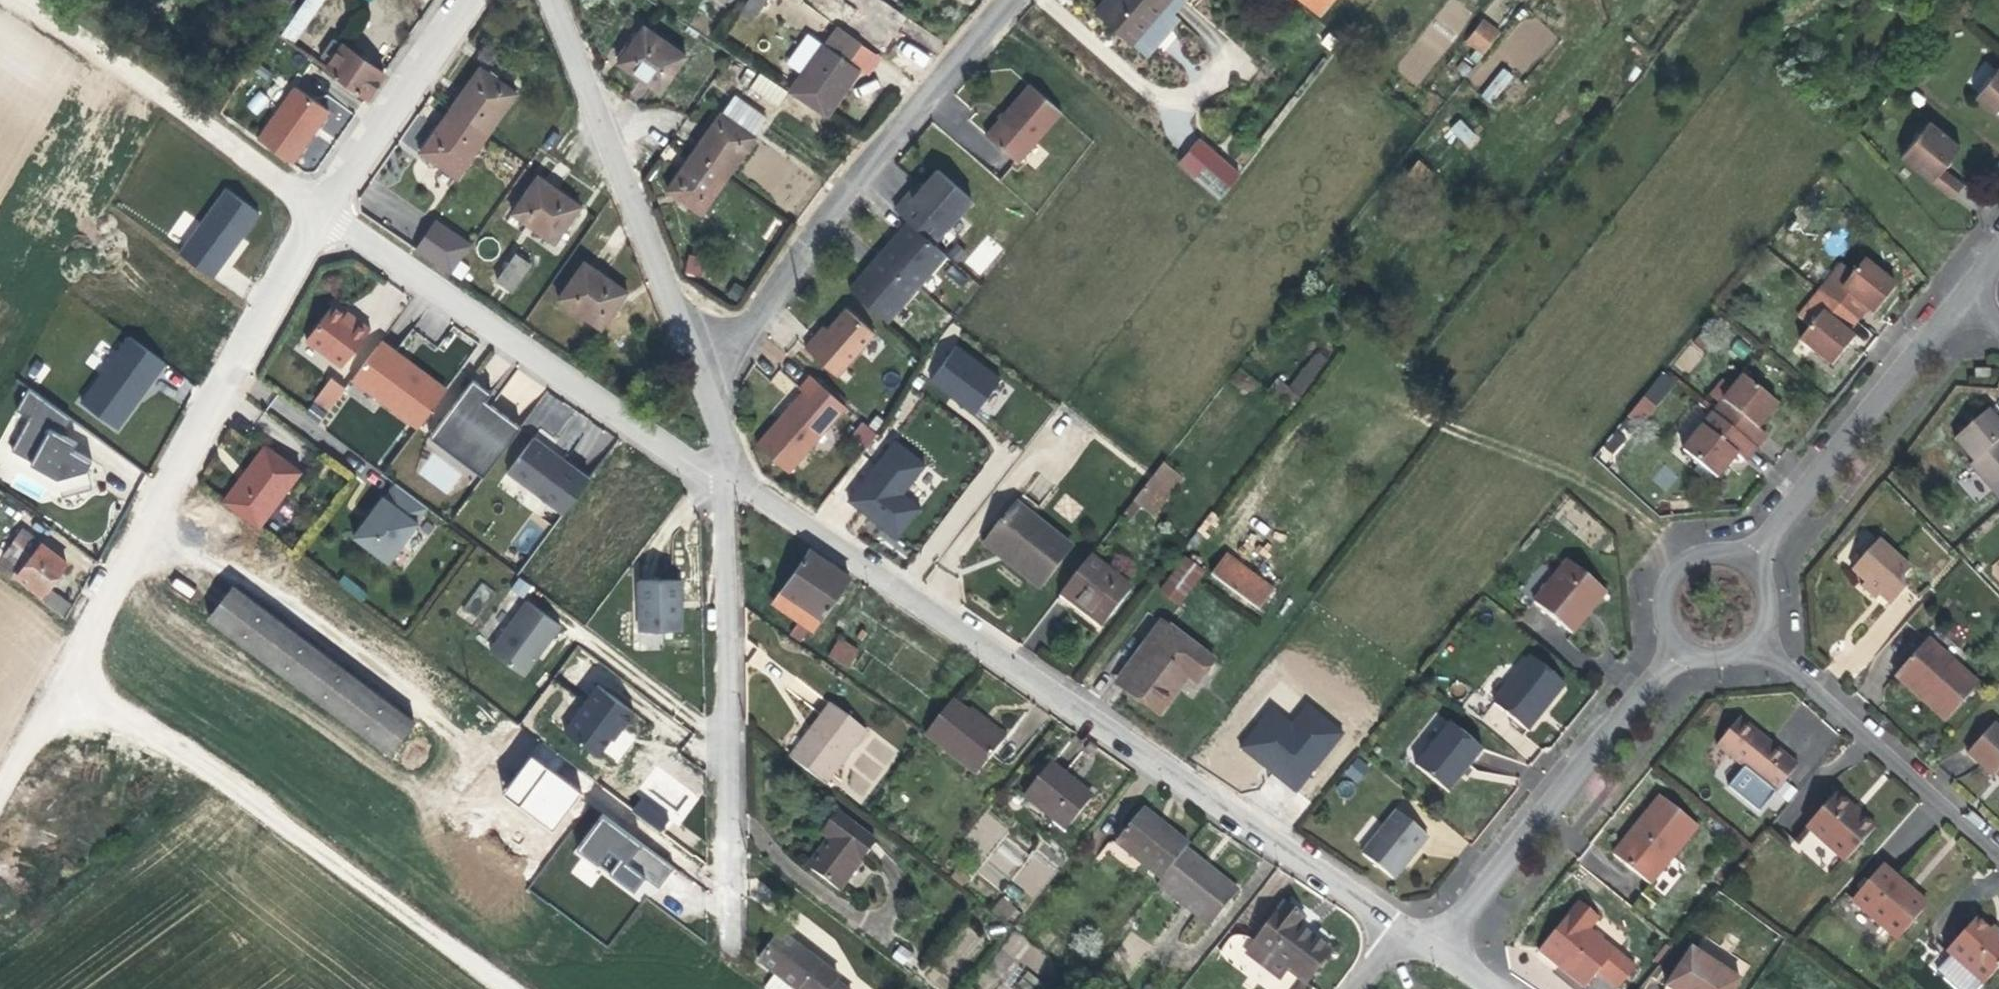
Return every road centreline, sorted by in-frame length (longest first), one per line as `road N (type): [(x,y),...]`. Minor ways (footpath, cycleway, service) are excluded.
road 1 (tertiary): [(743,477),(1399,927)]
road 2 (track): [(528,988),(194,738),(73,682)]
road 3 (residential): [(73,682),(272,303),(329,213)]
road 4 (residential): [(329,213),(743,477)]
road 5 (residential): [(743,477),(734,528),(743,962)]
road 6 (residential): [(1017,0),(860,181),(761,322),(706,355)]
road 7 (residential): [(1439,949),(1689,647)]
road 8 (tertiary): [(706,355),(566,0)]
road 9 (residential): [(1757,566),(1971,292)]
road 10 (residential): [(1761,645),(1813,668),(1998,837)]
road 11 (residential): [(482,0),(329,213)]
road 12 (residential): [(1757,566),(1719,554),(1683,575),(1673,613),(1689,647)]
road 13 (track): [(0,815),(73,682)]
road 14 (tertiary): [(743,477),(706,355)]

